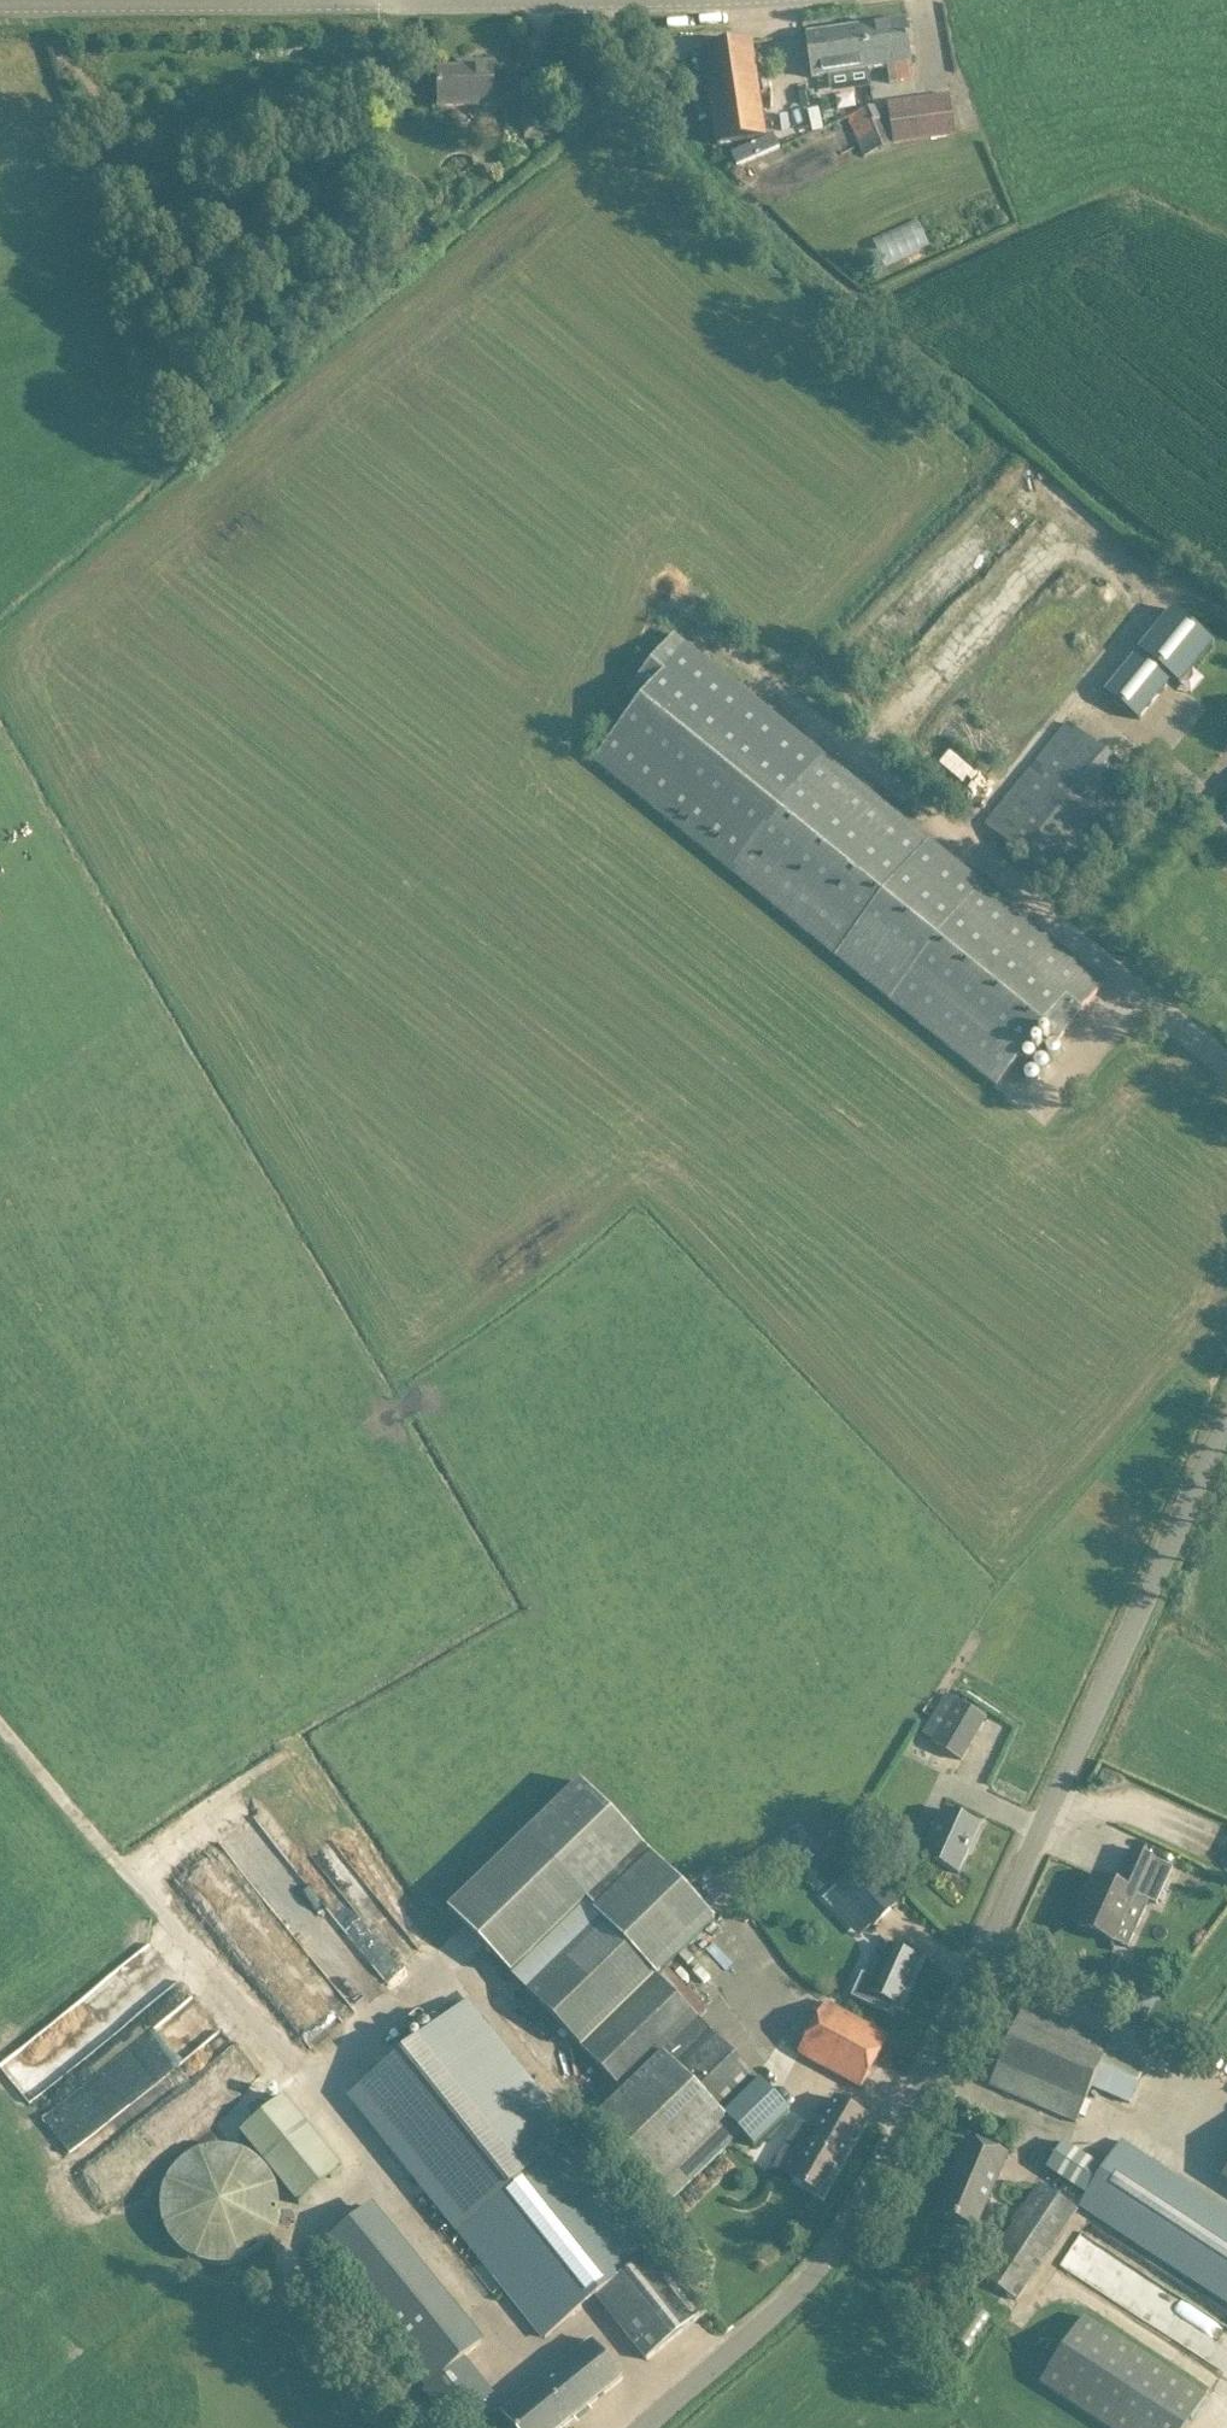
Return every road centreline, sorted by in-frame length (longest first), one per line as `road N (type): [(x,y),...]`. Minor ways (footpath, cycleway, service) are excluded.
road 1 (unclassified): [(669,2427),(842,2257),(886,2198),(1226,1443)]
road 2 (tertiary): [(0,1),(263,0)]

